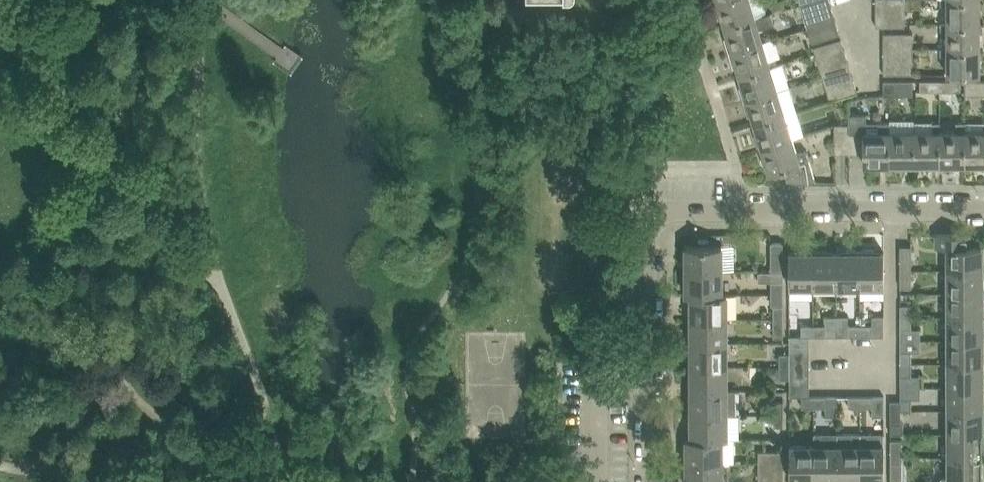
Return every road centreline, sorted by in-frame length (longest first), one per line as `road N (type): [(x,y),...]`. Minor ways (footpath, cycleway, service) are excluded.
road 1 (residential): [(737,209),(647,208),(649,481)]
road 2 (residential): [(983,212),(737,209)]

